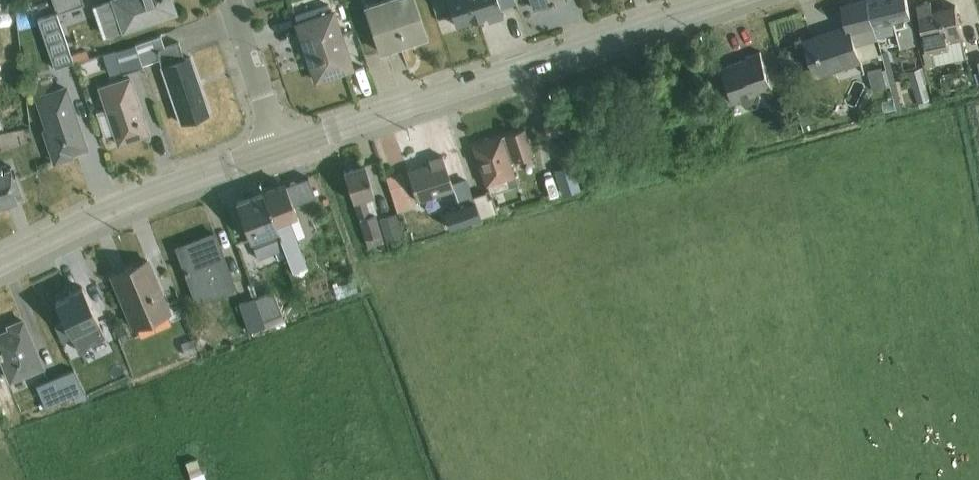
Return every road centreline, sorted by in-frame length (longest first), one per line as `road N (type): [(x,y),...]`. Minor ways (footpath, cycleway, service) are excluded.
road 1 (tertiary): [(279,149),(733,0)]
road 2 (tertiary): [(0,264),(279,149)]
road 3 (residential): [(279,149),(228,0)]

